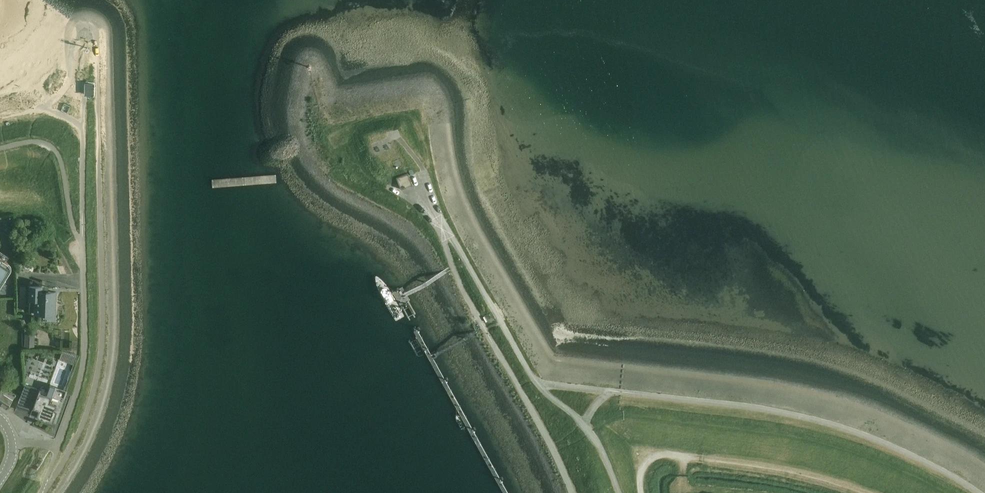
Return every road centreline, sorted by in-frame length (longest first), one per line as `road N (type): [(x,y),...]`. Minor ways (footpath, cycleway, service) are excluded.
road 1 (unclassified): [(619,492),(595,439),(536,382),(420,187)]
road 2 (residential): [(82,246),(87,345),(61,446)]

